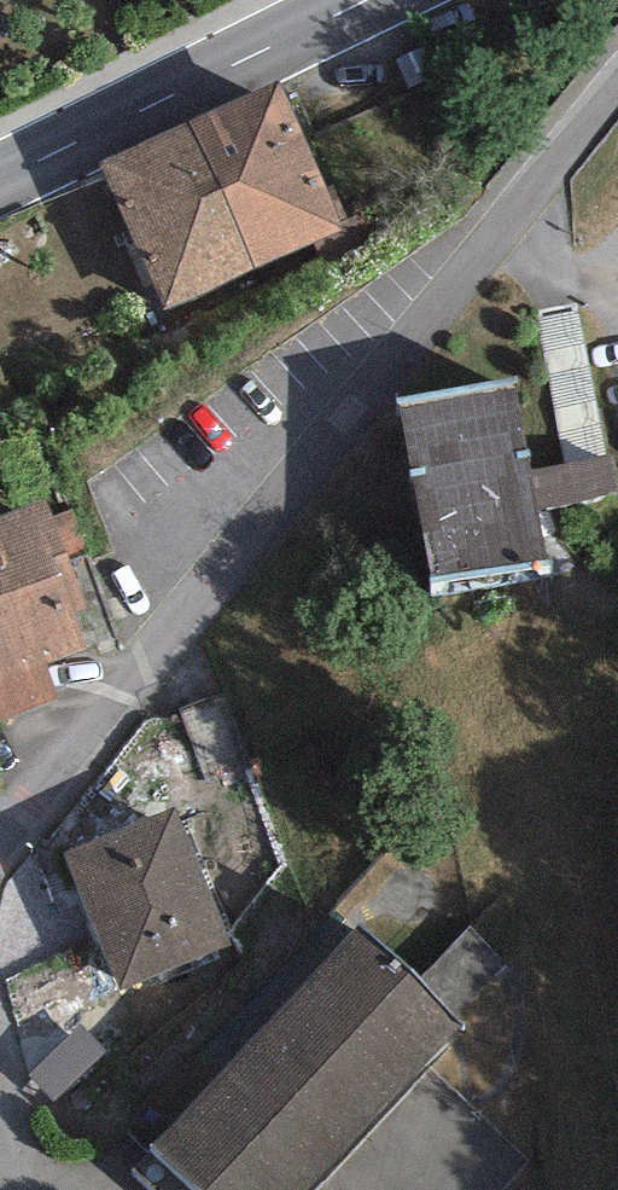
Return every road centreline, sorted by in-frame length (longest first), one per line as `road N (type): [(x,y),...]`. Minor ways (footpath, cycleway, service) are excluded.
road 1 (residential): [(617,84),(0,846)]
road 2 (tertiary): [(369,0),(0,182)]

